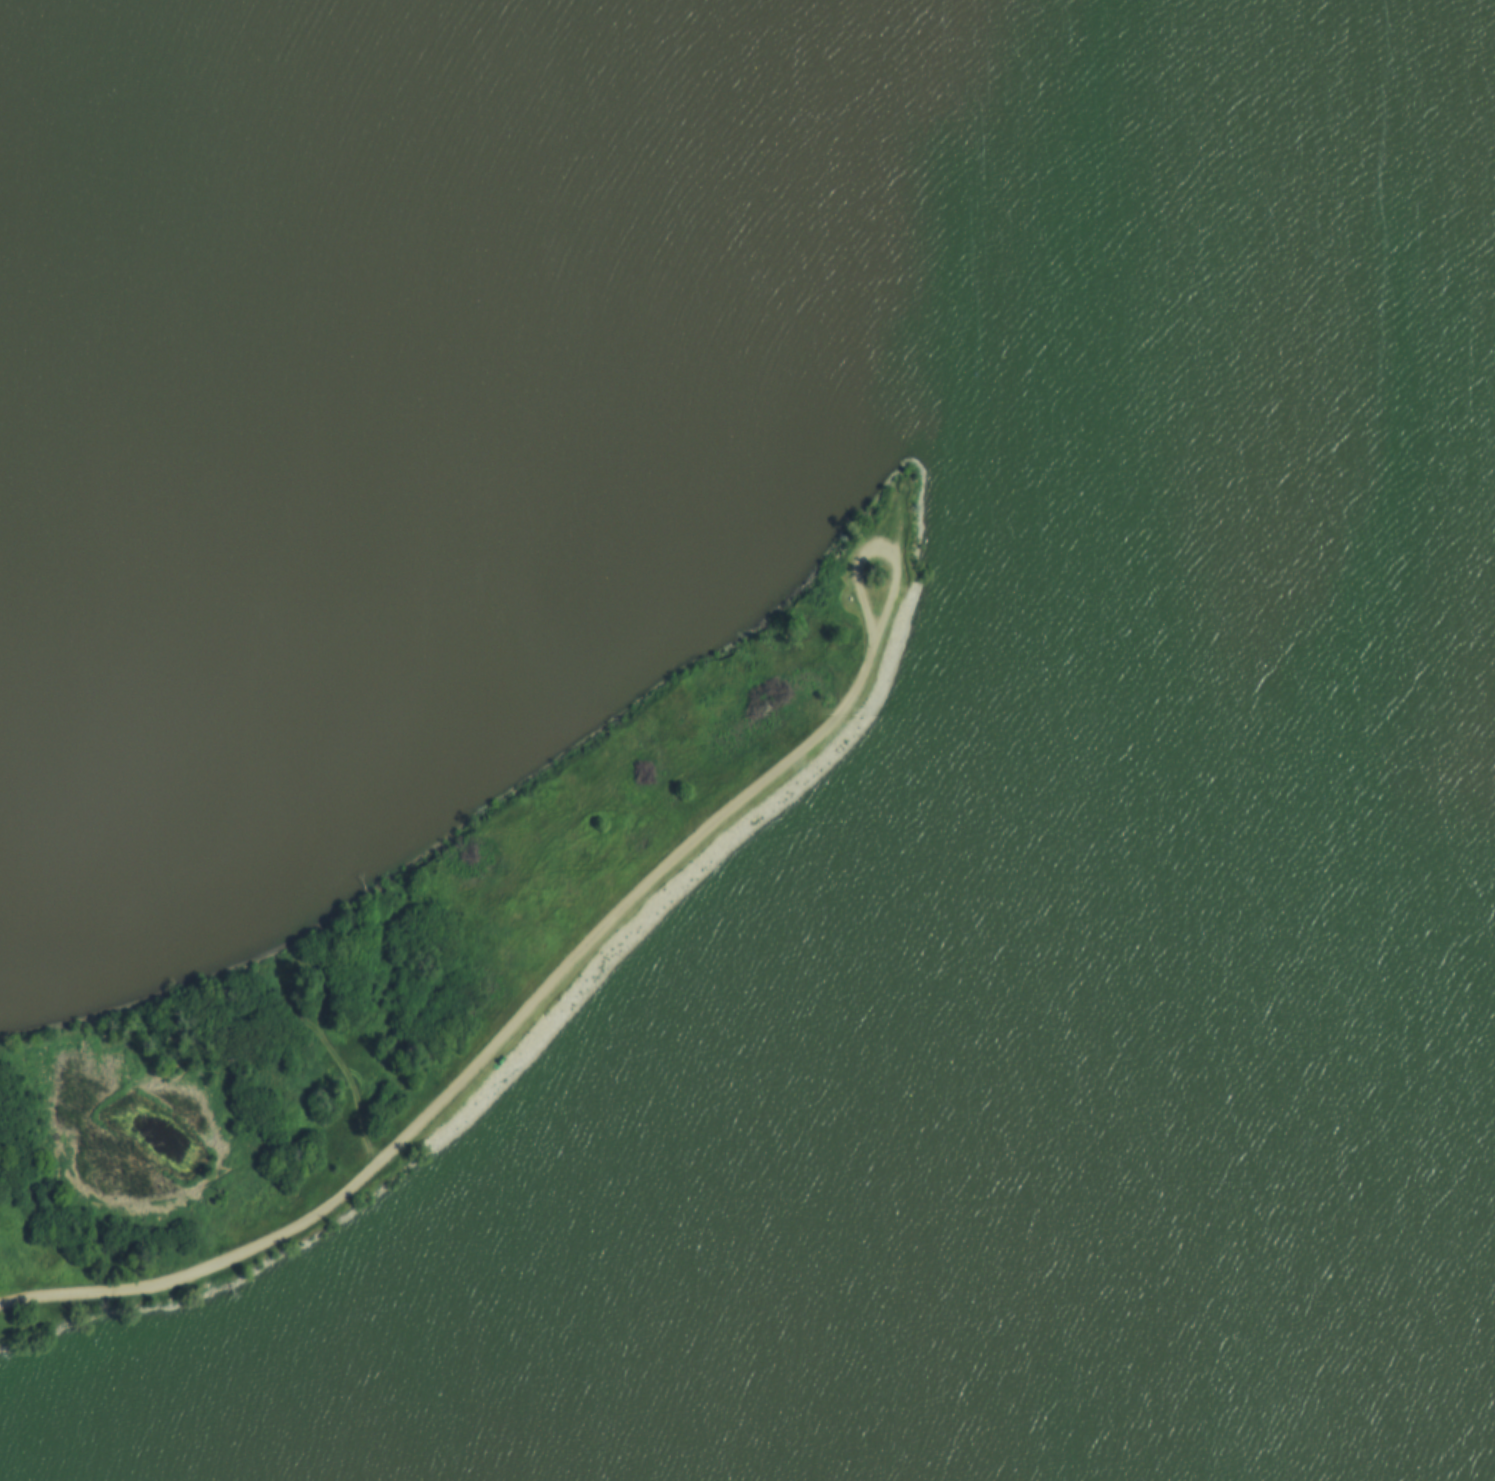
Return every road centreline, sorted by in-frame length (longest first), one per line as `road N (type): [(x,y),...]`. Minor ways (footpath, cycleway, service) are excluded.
road 1 (track): [(380,1167),(367,1151),(350,1092),(280,998),(282,979),(303,976),(315,989),(317,1044)]

